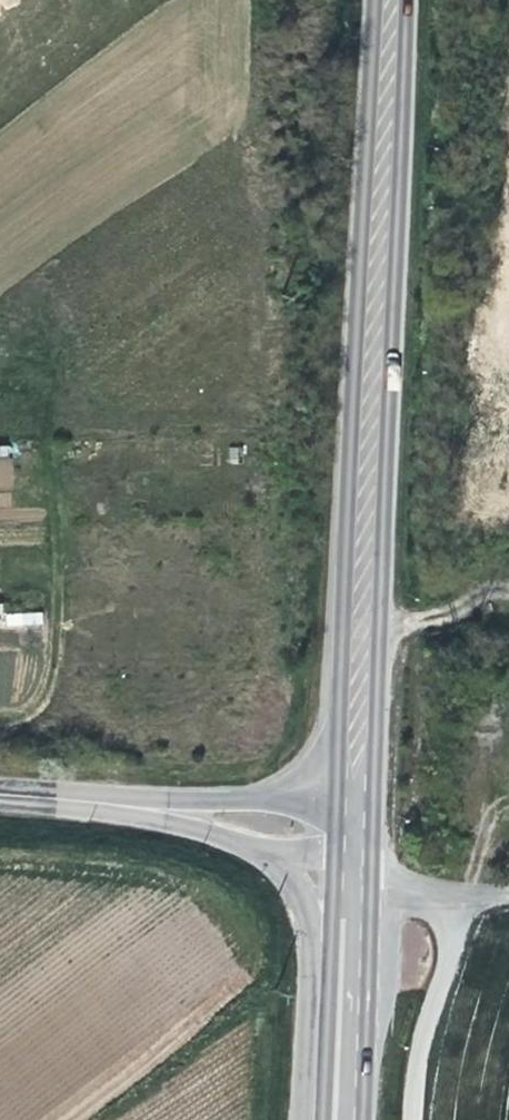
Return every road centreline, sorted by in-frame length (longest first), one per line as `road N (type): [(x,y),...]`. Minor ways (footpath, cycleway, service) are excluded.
road 1 (primary): [(352,826),(387,0)]
road 2 (tertiary): [(223,814),(267,848),(300,919),(298,1119)]
road 3 (track): [(47,427),(57,671),(24,721),(0,720)]
road 4 (primary): [(335,1119),(352,875)]
road 5 (tertiary): [(0,794),(223,814)]
road 6 (unclassified): [(508,892),(454,907),(352,875)]
road 7 (tertiary): [(223,814),(352,826)]

